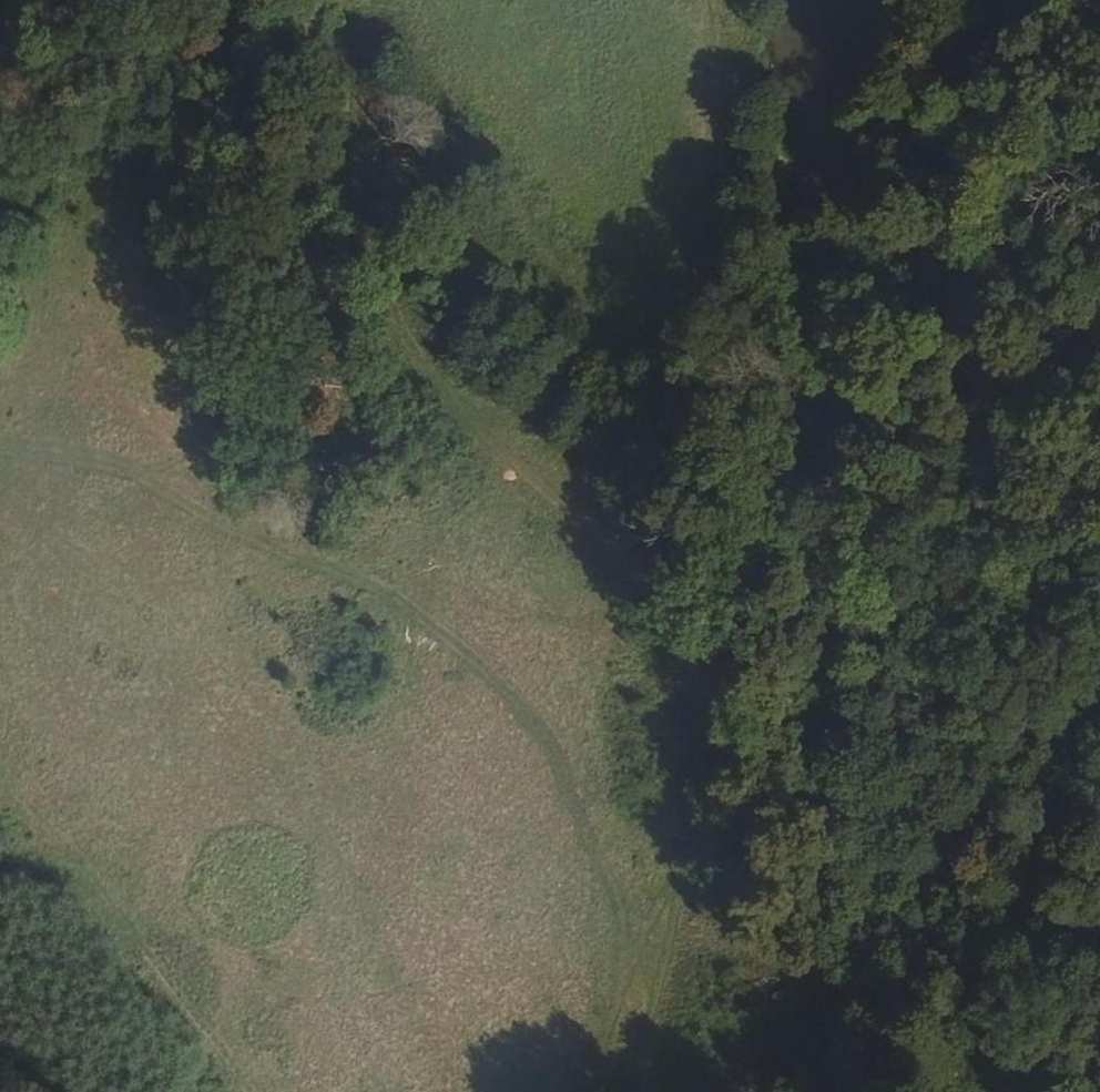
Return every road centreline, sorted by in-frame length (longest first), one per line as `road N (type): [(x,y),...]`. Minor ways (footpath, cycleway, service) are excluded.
road 1 (track): [(340,0),(347,273),(382,334),(632,634),(692,747),(705,842),(610,1091)]

